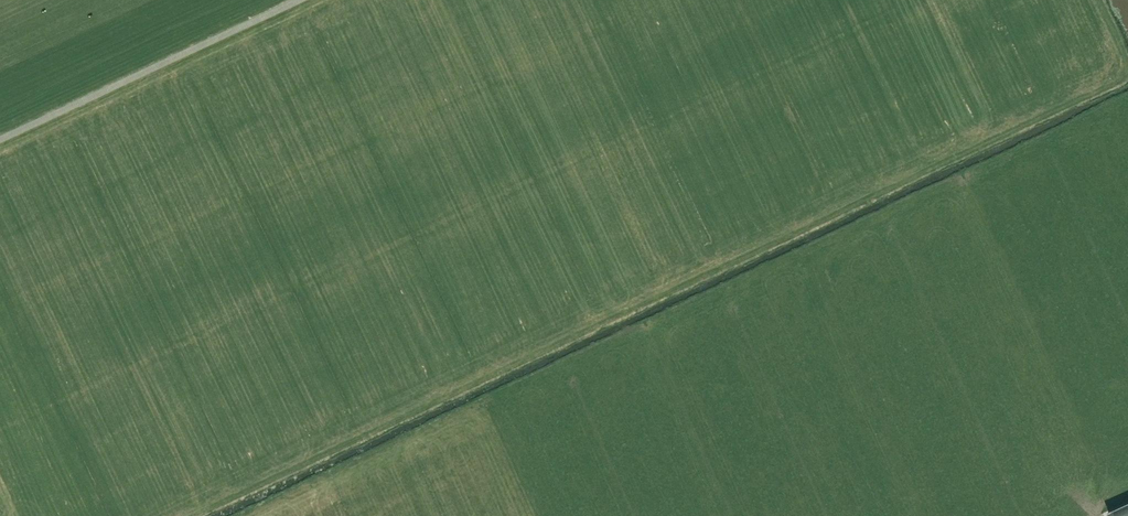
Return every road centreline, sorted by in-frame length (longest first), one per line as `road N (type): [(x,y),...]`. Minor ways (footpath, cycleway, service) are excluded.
road 1 (track): [(293,0),(0,136)]

